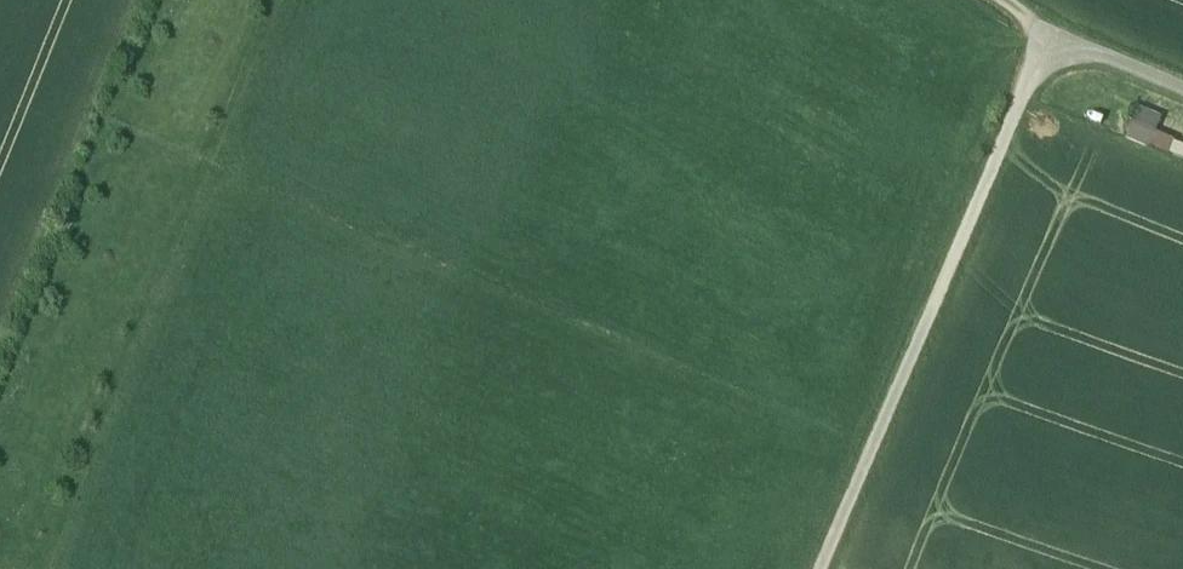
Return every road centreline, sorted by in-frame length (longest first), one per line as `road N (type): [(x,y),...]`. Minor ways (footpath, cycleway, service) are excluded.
road 1 (track): [(1052,33),(821,568)]
road 2 (track): [(1182,88),(1052,33)]

